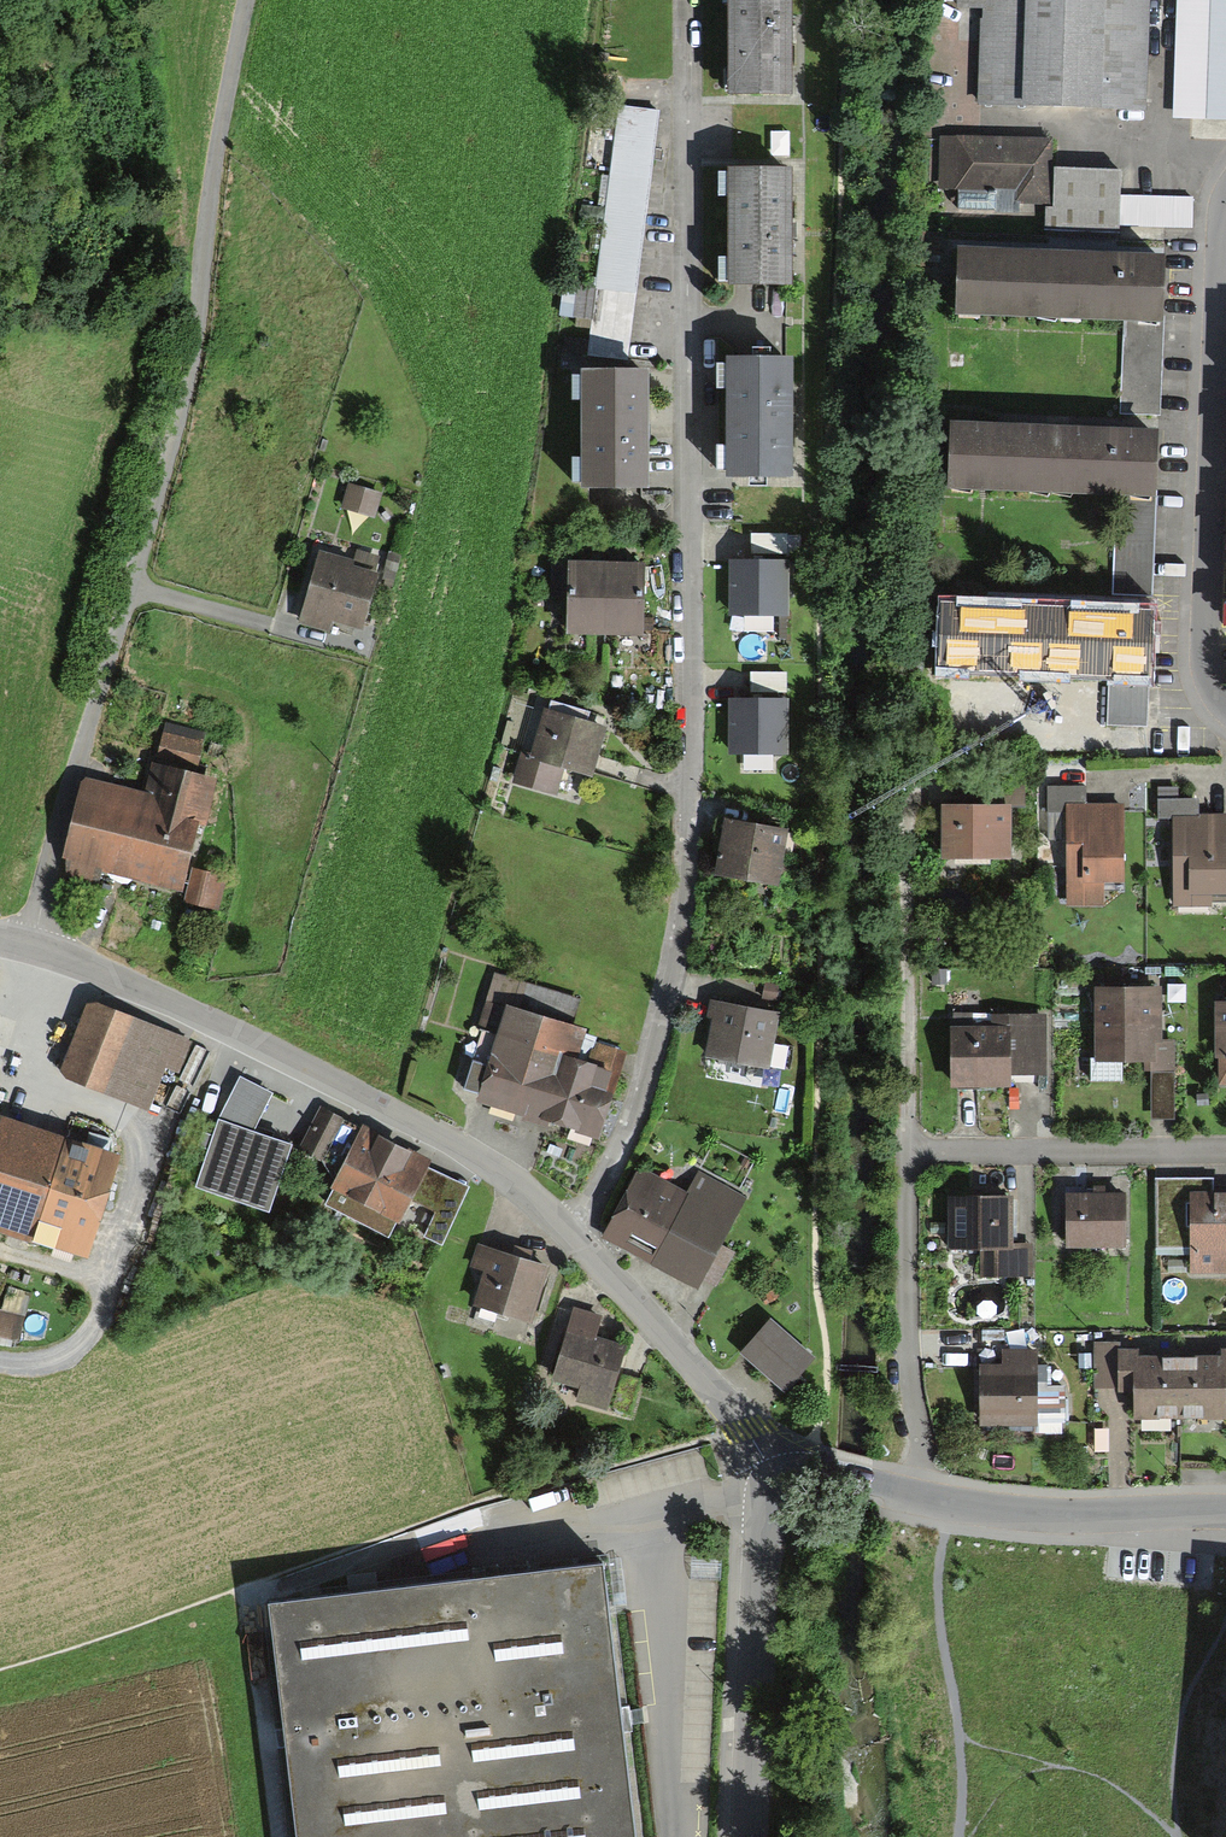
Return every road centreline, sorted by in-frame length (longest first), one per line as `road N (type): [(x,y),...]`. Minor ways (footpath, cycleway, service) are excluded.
road 1 (residential): [(682,0),(683,878),(647,1064),(618,1146),(565,1223)]
road 2 (residential): [(0,936),(57,952),(495,1163),(565,1223)]
road 3 (residential): [(1225,174),(1212,196),(1202,658),(1225,710)]
road 4 (residential): [(907,1147),(906,761)]
road 5 (residential): [(775,1472),(760,1497),(750,1836)]
road 6 (residential): [(918,1493),(907,1147)]
road 7 (residential): [(565,1223),(746,1429),(775,1472)]
road 8 (residential): [(907,1147),(1225,1150)]
road 9 (residential): [(918,1493),(1085,1512),(1225,1514)]
road 10 (residential): [(775,1472),(800,1462),(918,1493)]

